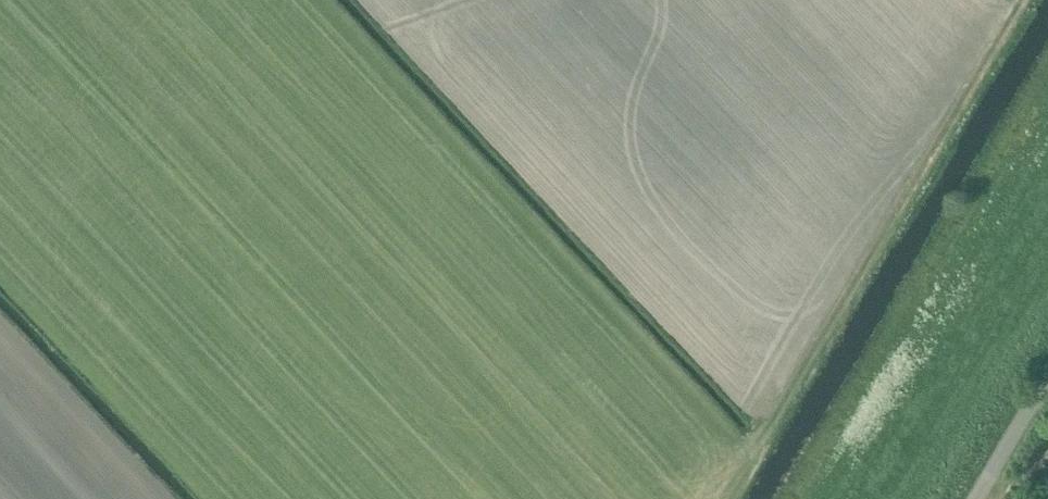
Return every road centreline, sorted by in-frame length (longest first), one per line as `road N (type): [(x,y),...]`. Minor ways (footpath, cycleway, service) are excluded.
road 1 (unclassified): [(979,498),(1047,382)]

